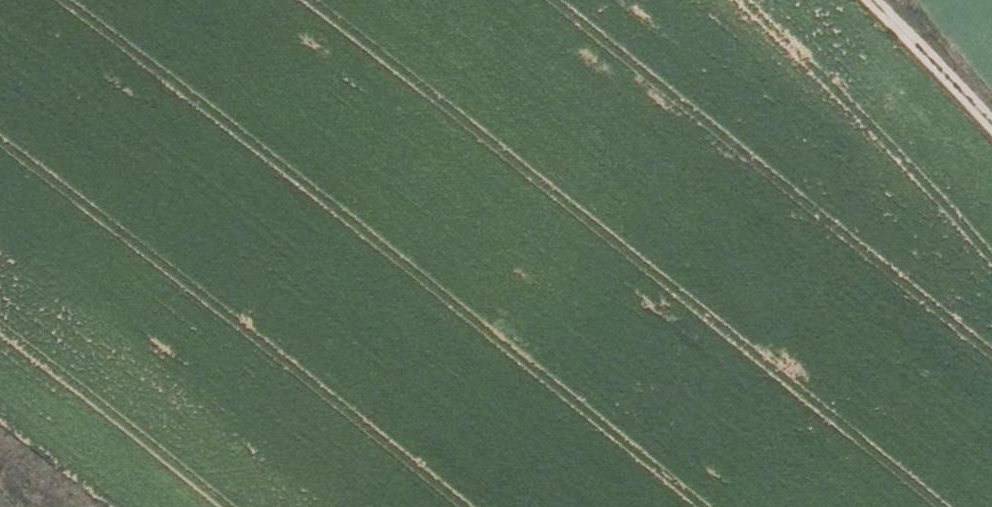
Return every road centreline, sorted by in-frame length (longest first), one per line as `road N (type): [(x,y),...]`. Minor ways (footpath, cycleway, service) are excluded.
road 1 (track): [(874,0),(929,47),(991,124)]

